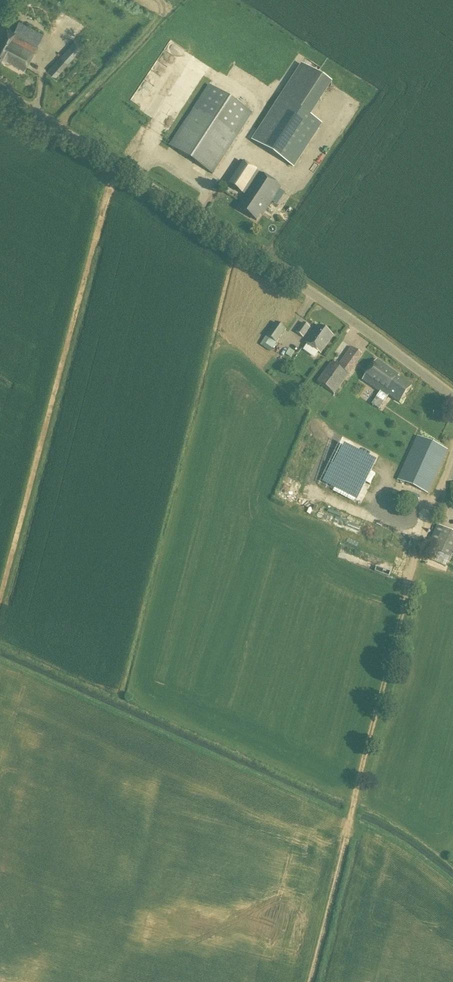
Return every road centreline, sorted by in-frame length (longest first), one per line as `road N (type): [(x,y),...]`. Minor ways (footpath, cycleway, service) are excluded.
road 1 (unclassified): [(452,396),(332,305),(0,90)]
road 2 (track): [(0,613),(107,194),(122,169)]

